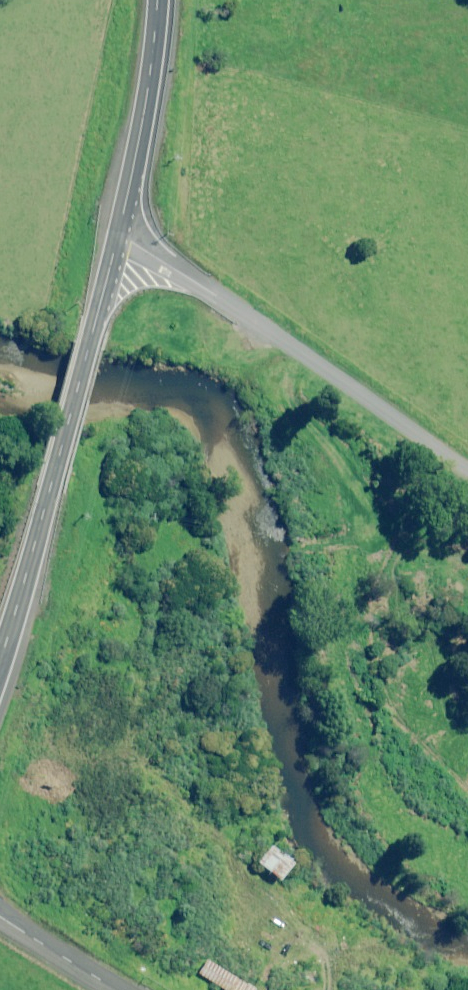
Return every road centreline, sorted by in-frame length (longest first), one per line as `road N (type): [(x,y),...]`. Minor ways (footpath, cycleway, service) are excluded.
road 1 (primary): [(118,239),(0,660)]
road 2 (residential): [(118,239),(346,381),(467,471)]
road 3 (primary): [(158,0),(118,239)]
road 4 (tertiary): [(0,916),(119,989)]

